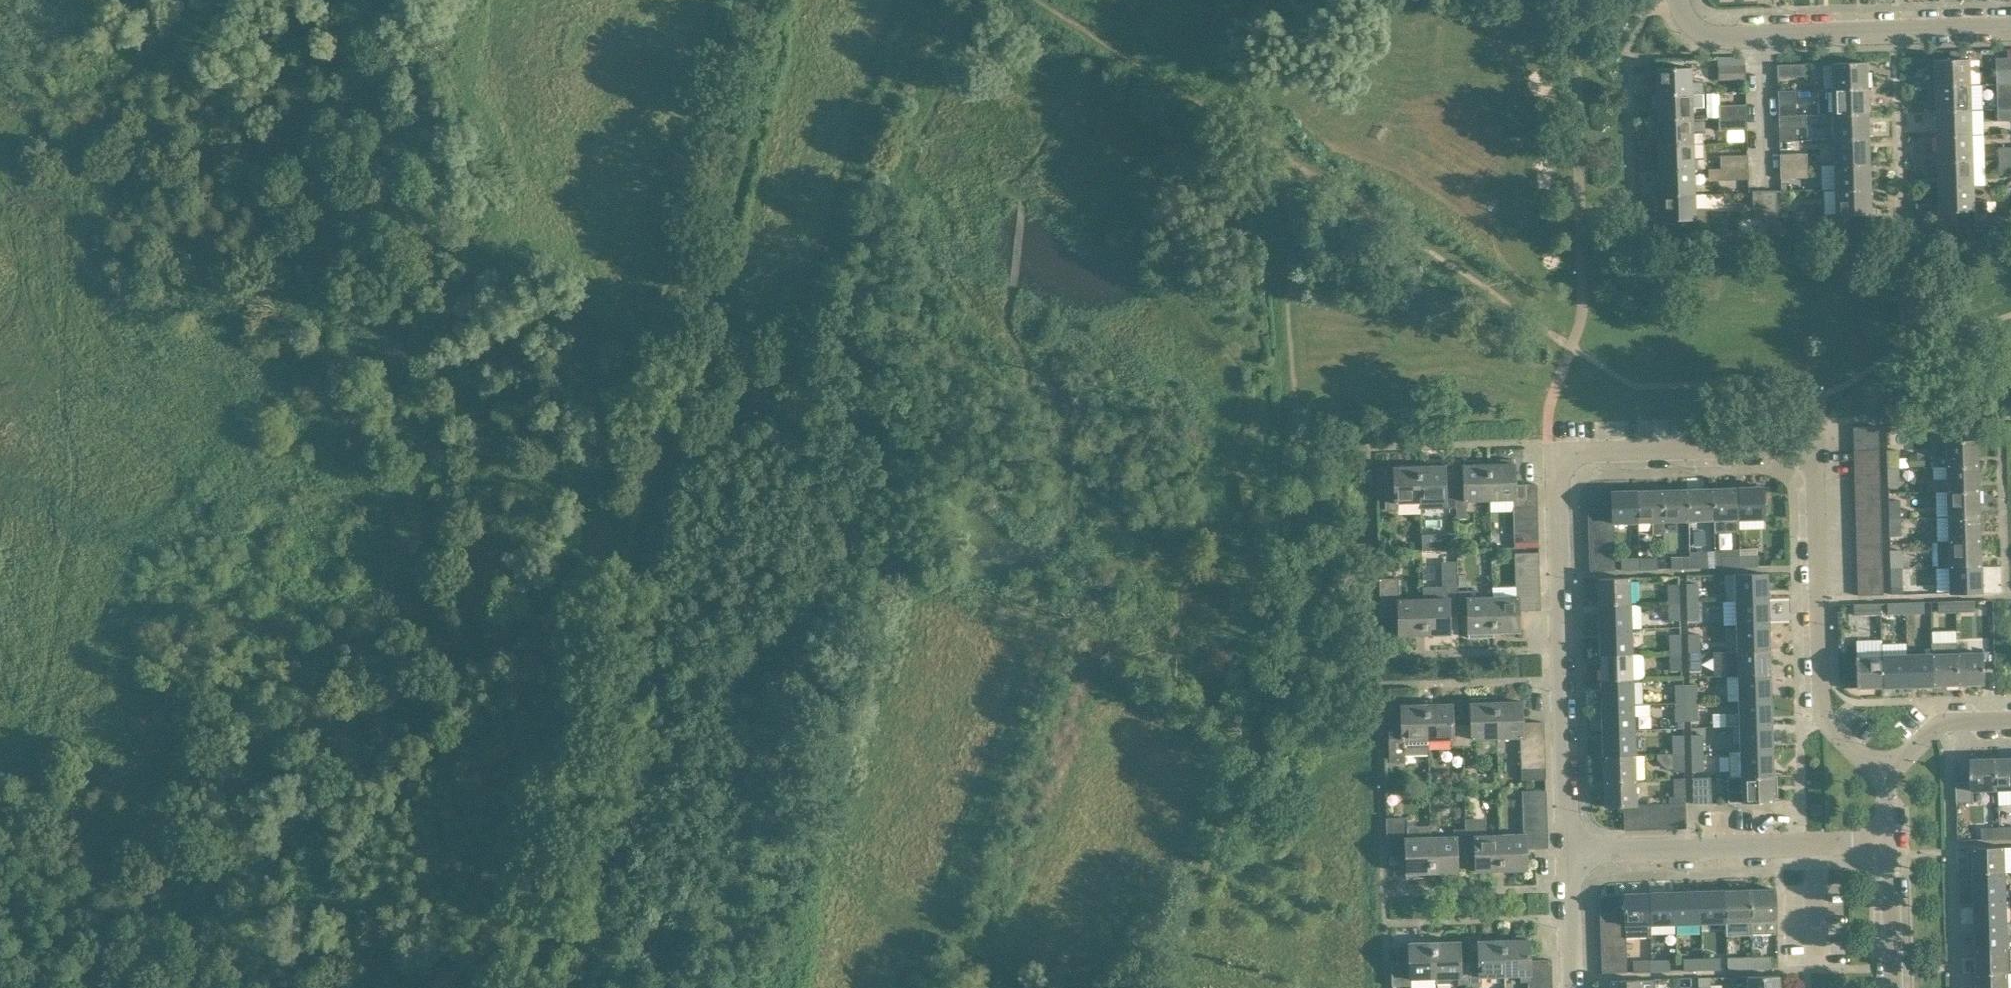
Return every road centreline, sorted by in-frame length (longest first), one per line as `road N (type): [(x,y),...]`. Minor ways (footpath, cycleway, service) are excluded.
road 1 (track): [(530,987),(756,0)]
road 2 (residential): [(1887,775),(1826,717),(1822,704),(1813,447),(1554,456)]
road 3 (residential): [(1570,852),(1554,456)]
road 4 (residential): [(1570,852),(1889,841)]
road 5 (residential): [(2010,28),(1761,34)]
road 6 (track): [(1207,110),(1032,0)]
road 7 (residential): [(1761,34),(1765,185)]
road 8 (residential): [(1893,987),(1889,841)]
road 9 (residential): [(1887,775),(1943,722),(2010,720)]
road 10 (residential): [(1573,987),(1570,852)]

